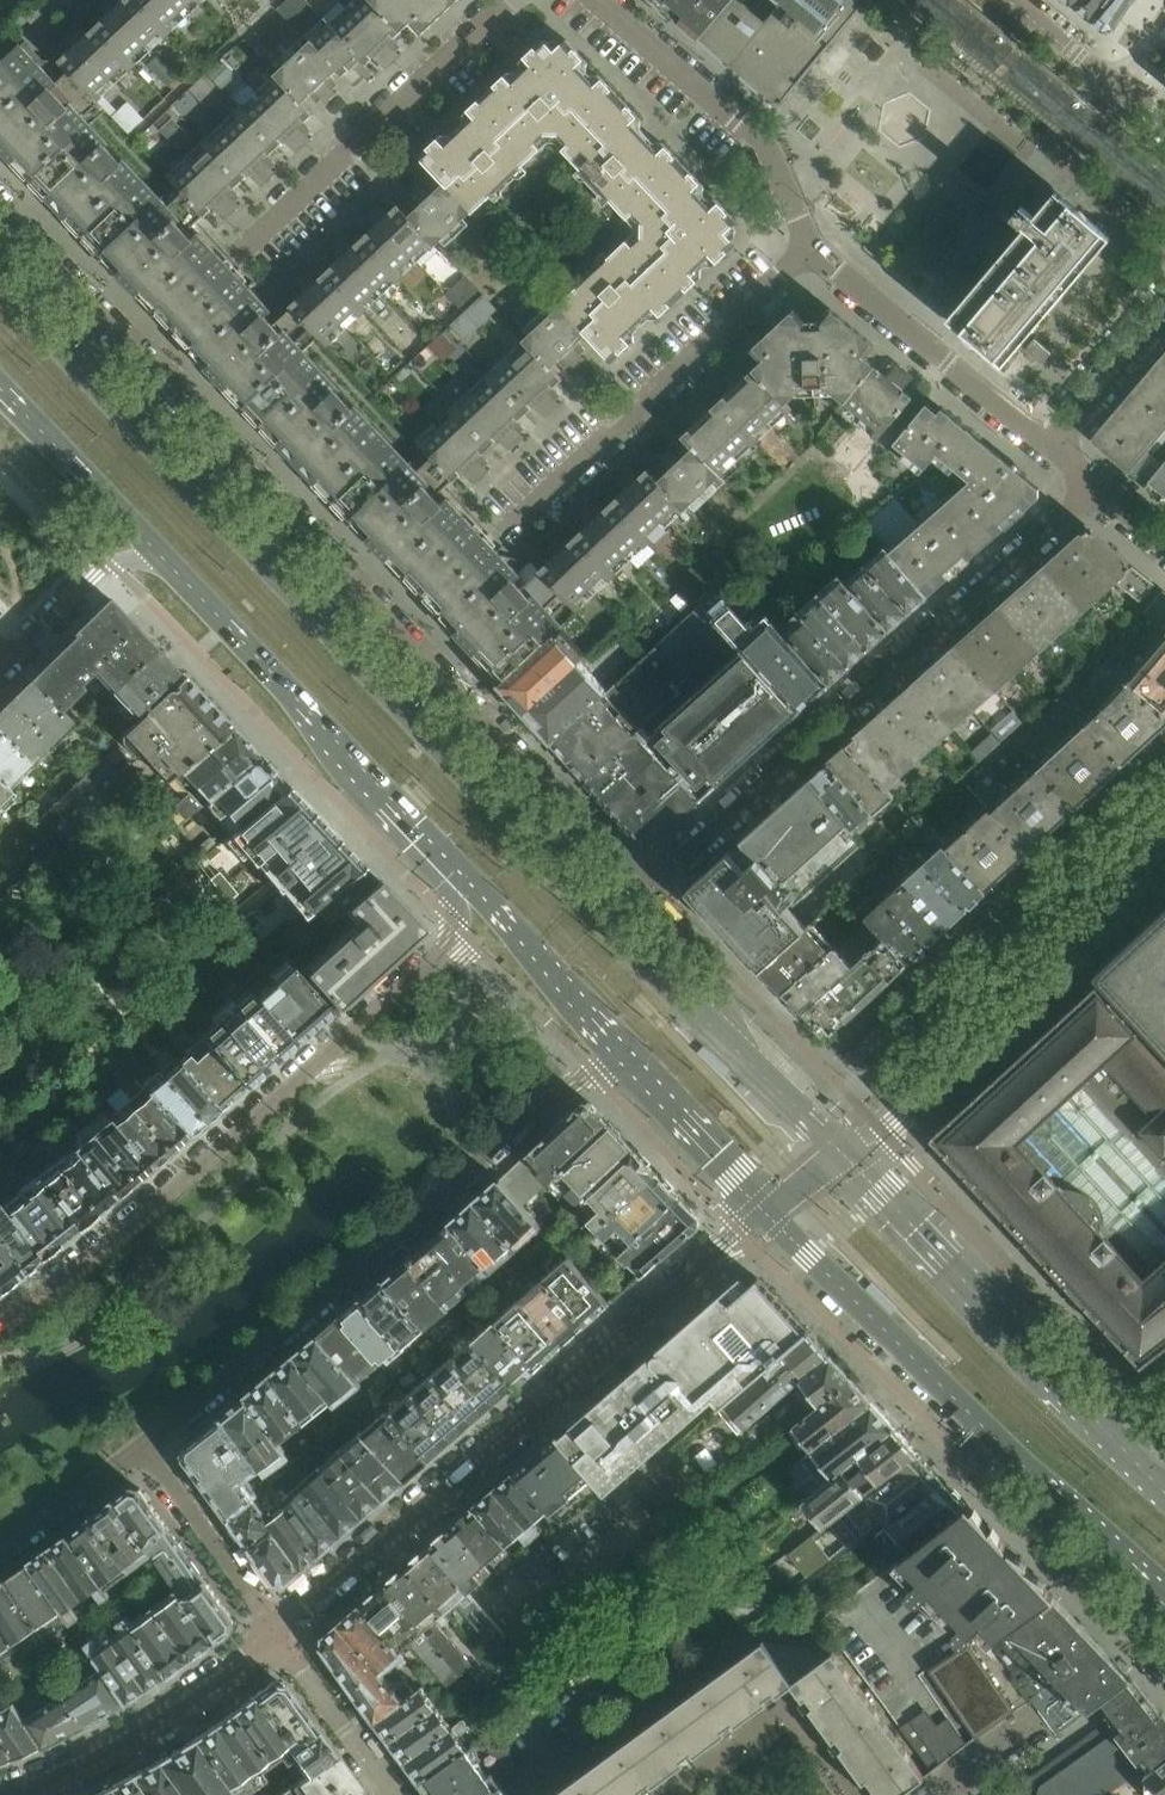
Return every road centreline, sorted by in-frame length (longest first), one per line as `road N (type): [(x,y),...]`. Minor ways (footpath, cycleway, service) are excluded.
road 1 (secondary): [(730,1039),(0,281)]
road 2 (residential): [(643,893),(0,202)]
road 3 (residential): [(768,1212),(279,1636)]
road 4 (residential): [(481,913),(273,1099),(0,1322)]
road 5 (residential): [(643,893),(1100,485)]
road 6 (residential): [(140,1440),(408,1219),(602,1041)]
road 7 (secondary): [(142,552),(481,913)]
road 8 (residential): [(497,550),(809,249)]
road 9 (secondary): [(1129,1451),(846,1157)]
road 10 (residential): [(886,1133),(1164,879)]
road 11 (residential): [(536,0),(257,252)]
road 12 (residential): [(594,0),(765,151),(809,249)]
road 13 (residential): [(809,249),(1057,447)]
road 14 (residential): [(983,1424),(997,1488),(1164,1666)]
road 15 (residential): [(279,1636),(156,1724),(14,1794)]
road 16 (secondary): [(768,1212),(983,1424)]
road 17 (secondary): [(983,1424),(1164,1595)]
road 18 (residential): [(279,1636),(140,1440)]
road 19 (secondary): [(602,1041),(768,1212)]
road 20 (secondary): [(0,394),(142,552)]
road 21 (residential): [(393,1794),(279,1636)]
road 22 (secondary): [(481,913),(602,1041)]
road 23 (residential): [(8,661),(111,564),(142,552)]
road 24 (residential): [(730,1039),(700,950),(643,893)]
road 25 (residential): [(0,1542),(140,1440)]
road 26 (residential): [(1164,320),(1057,447)]
road 27 (secondary): [(846,1157),(730,1039)]
road 28 (residential): [(1120,85),(1014,0)]

